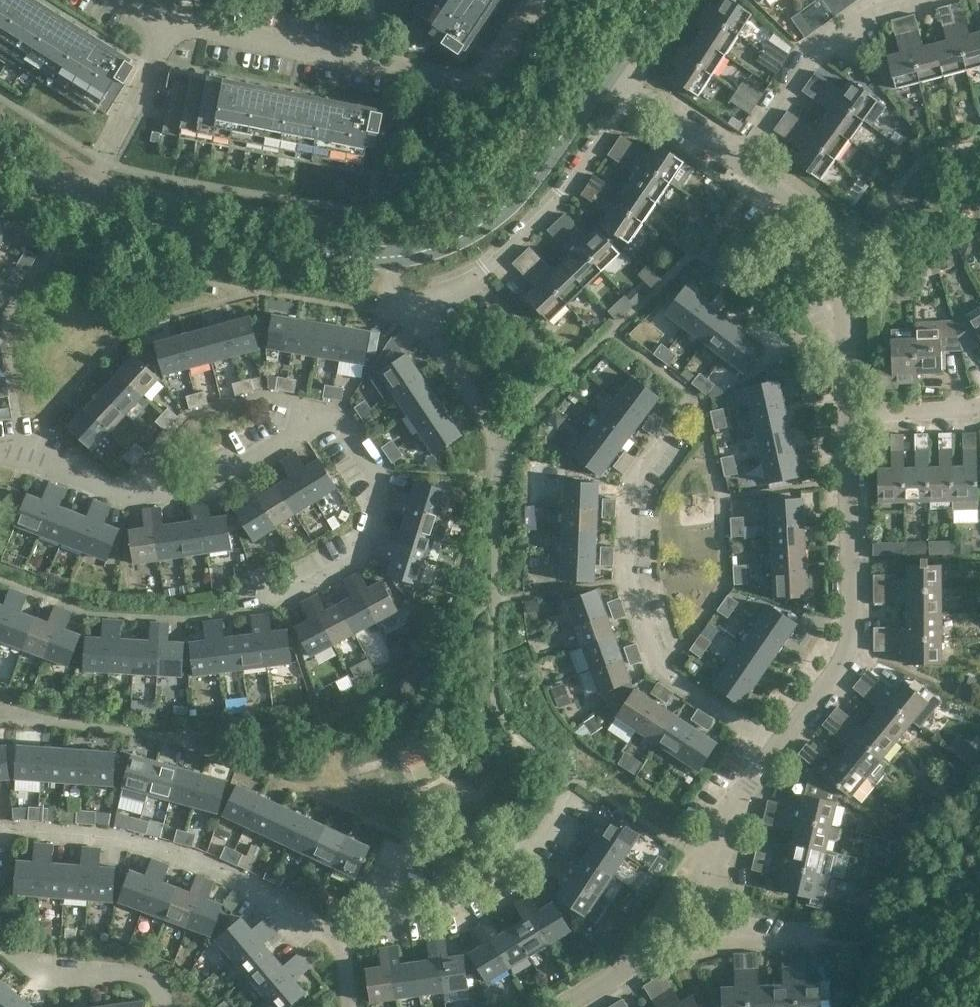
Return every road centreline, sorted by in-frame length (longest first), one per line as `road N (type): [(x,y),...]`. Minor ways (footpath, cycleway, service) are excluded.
road 1 (residential): [(257,583),(265,601),(281,599),(361,558),(386,480),(329,406),(313,410),(292,437),(221,481),(177,491),(125,494),(28,451),(0,455)]
road 2 (unclassified): [(176,21),(469,78),(494,63),(534,0)]
road 3 (residential): [(774,749),(661,666),(627,575),(629,488),(670,427)]
road 4 (unclassified): [(392,256),(393,302),(409,307),(477,279),(560,199),(635,90)]
road 5 (residential): [(342,949),(321,927),(190,858),(109,835),(0,830)]
road 6 (residential): [(774,749),(848,648),(846,412)]
road 7 (tertiary): [(84,195),(176,228),(392,256)]
road 8 (tertiary): [(392,256),(472,230),(510,199),(605,70)]
road 9 (residential): [(846,412),(836,273),(803,205),(740,162)]
road 10 (residential): [(342,949),(379,910),(455,894),(538,839),(567,795)]
road 11 (residential): [(919,0),(878,11),(813,56),(740,162)]
road 12 (residential): [(664,916),(774,749)]
road 13 (unclassified): [(84,195),(176,21)]
road 14 (residential): [(162,1006),(142,977),(52,972),(0,942)]
road 15 (residential): [(819,933),(711,932),(664,916)]
road 16 (residential): [(563,1006),(625,967),(664,916)]
road 17 (residential): [(846,412),(979,407)]
road 18 (residential): [(740,162),(635,90)]

